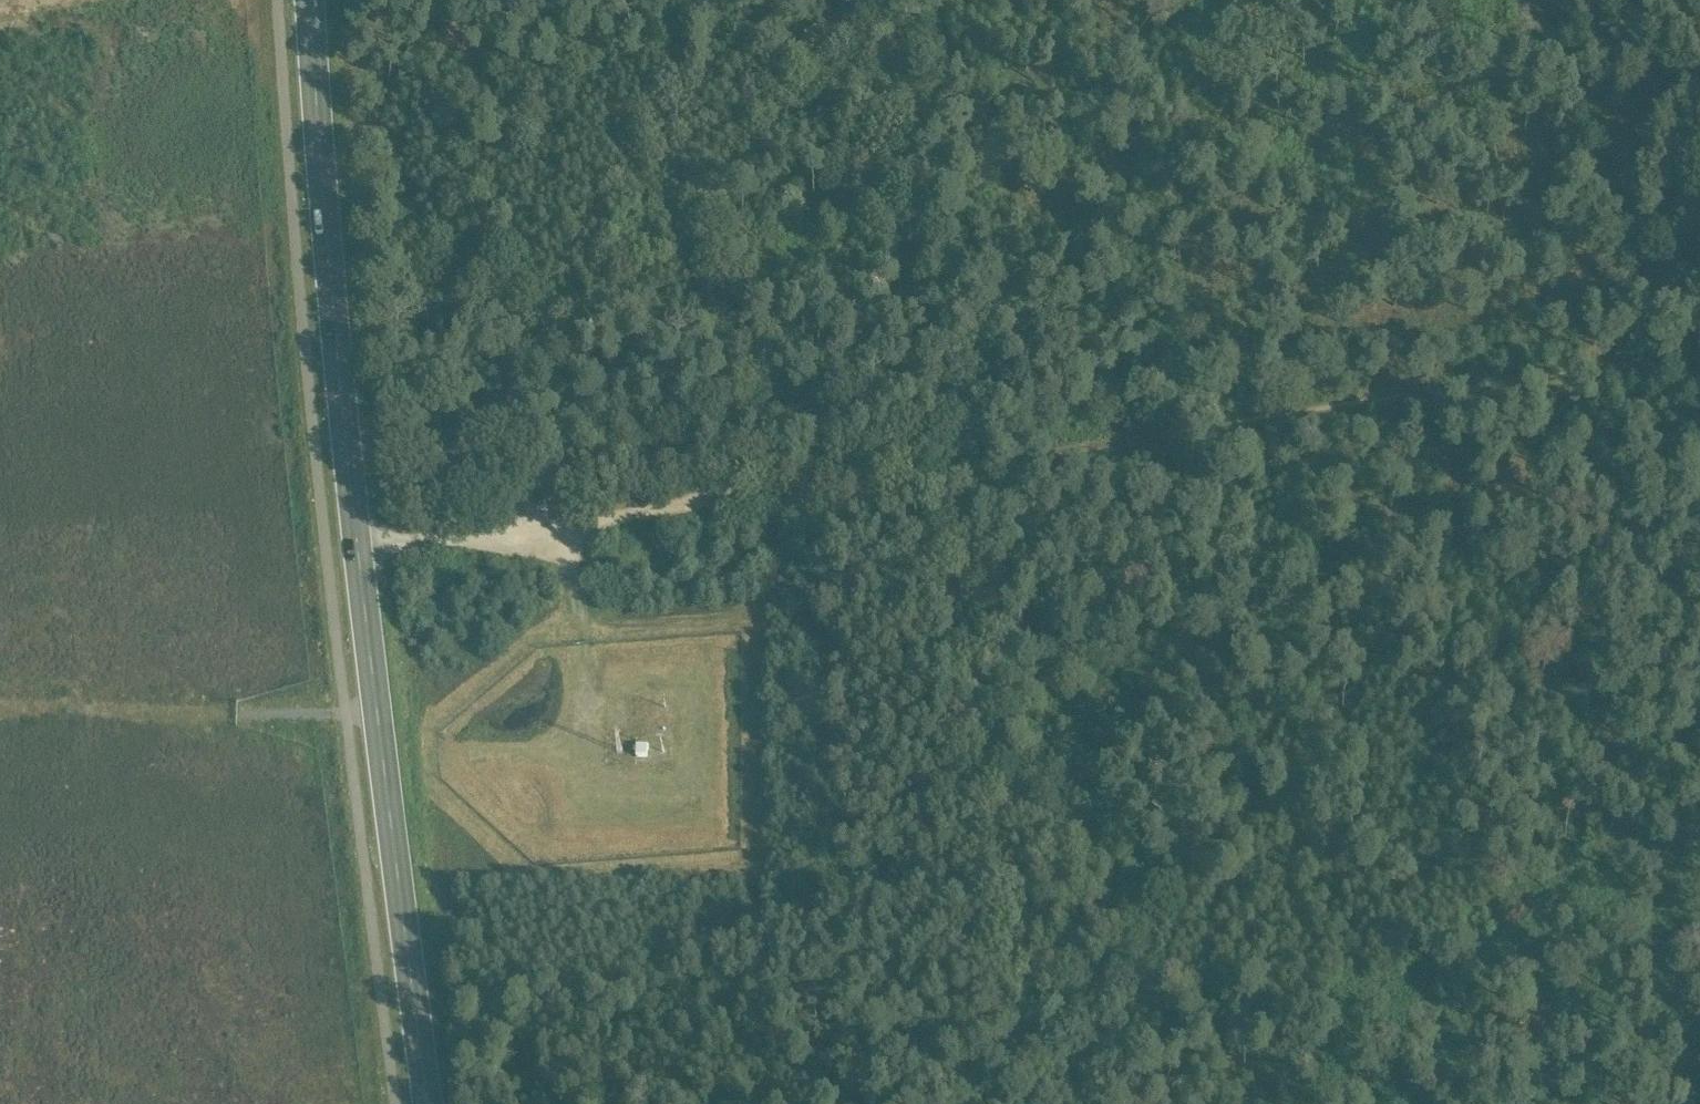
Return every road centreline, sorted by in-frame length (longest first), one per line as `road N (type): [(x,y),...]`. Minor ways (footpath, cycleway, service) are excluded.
road 1 (track): [(1699,368),(362,551)]
road 2 (secondary): [(427,1103),(362,551),(322,142),(316,0)]
road 3 (track): [(1037,1103),(925,478)]
road 4 (track): [(1534,0),(1699,390)]

